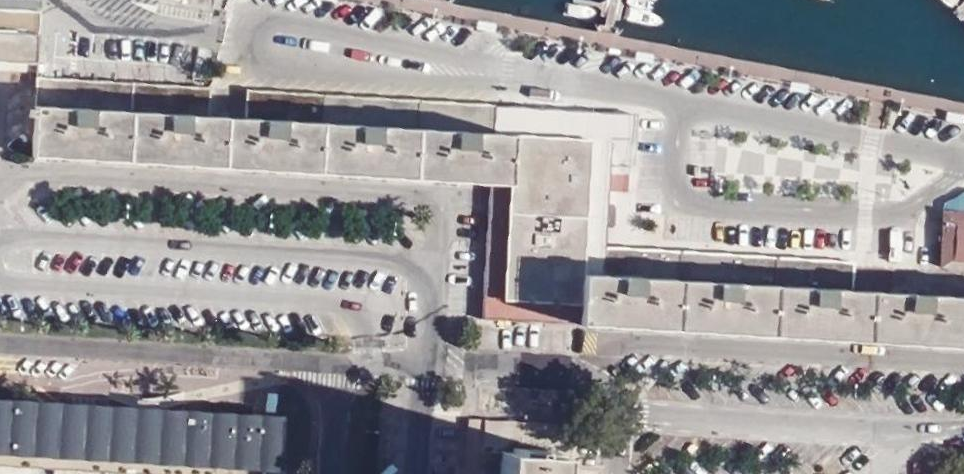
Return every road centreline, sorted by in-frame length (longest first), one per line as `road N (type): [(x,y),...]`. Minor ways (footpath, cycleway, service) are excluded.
road 1 (residential): [(963,422),(922,428),(619,412),(577,370),(425,368),(432,198),(0,172)]
road 2 (residential): [(215,6),(963,158)]
road 3 (residential): [(340,369),(0,344)]

